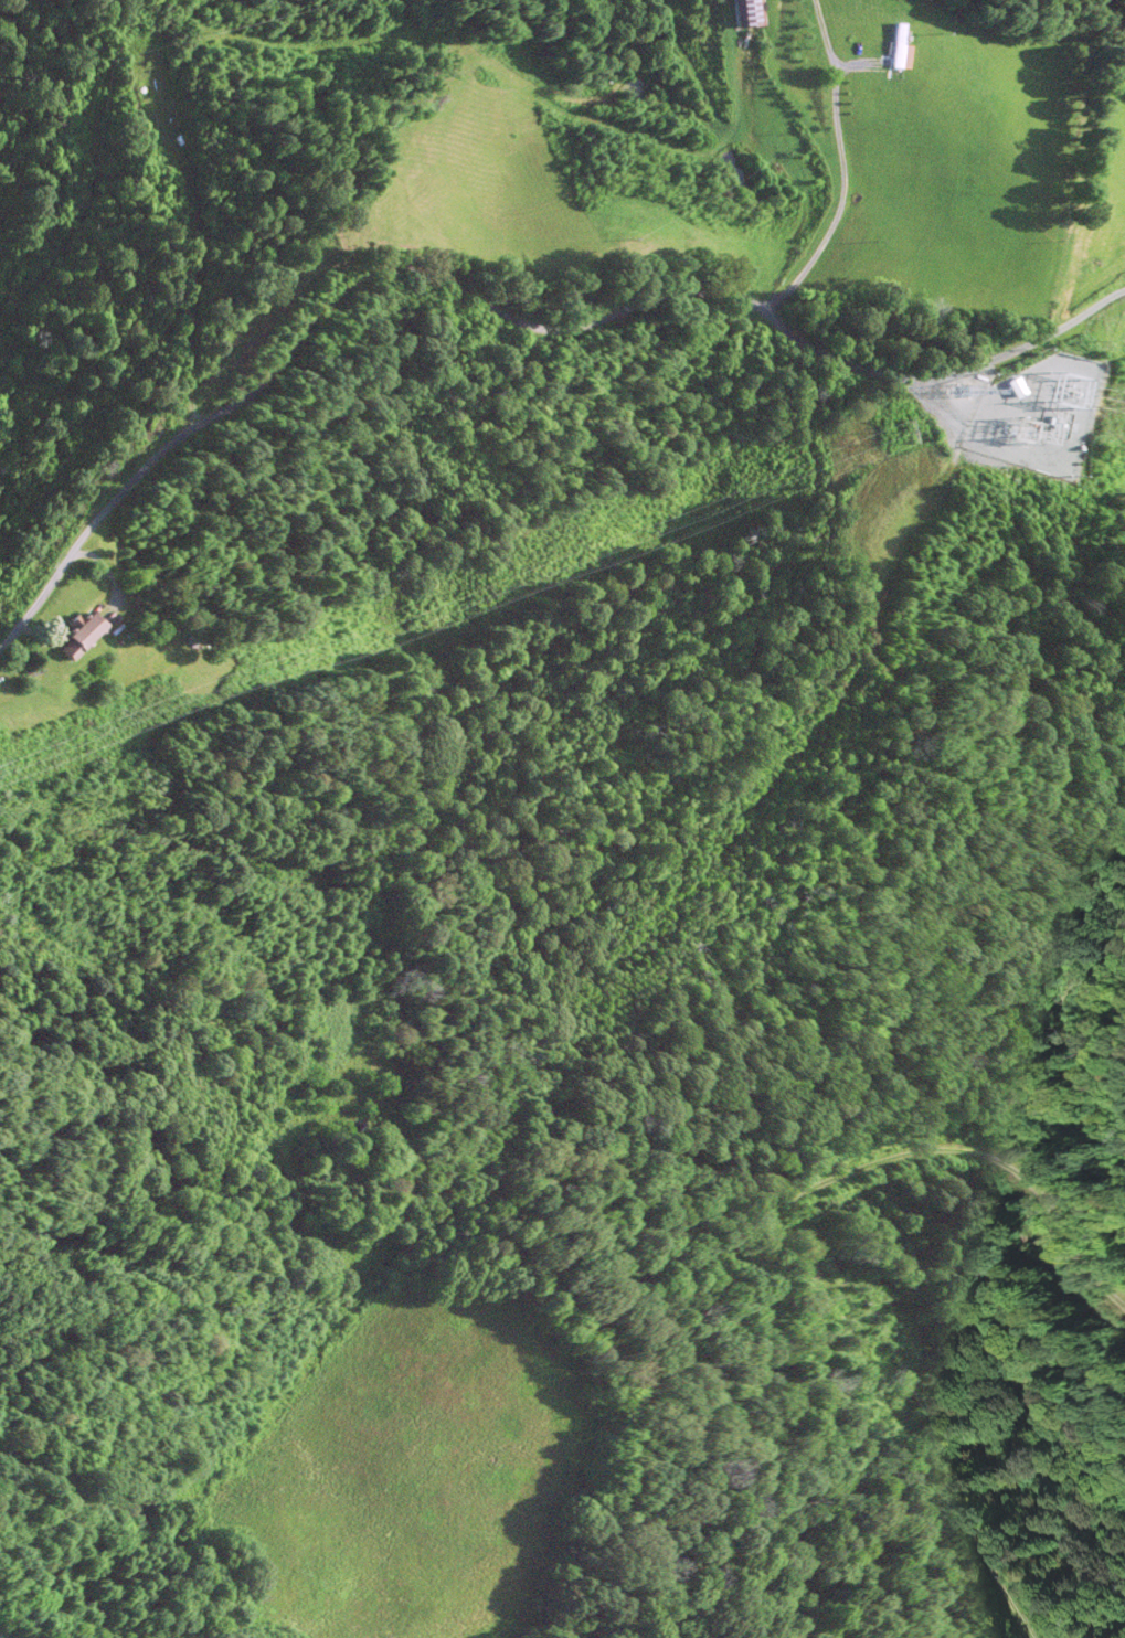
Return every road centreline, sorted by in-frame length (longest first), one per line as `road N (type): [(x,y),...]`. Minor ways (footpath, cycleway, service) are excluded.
road 1 (residential): [(1124,290),(997,359),(933,379),(903,379),(827,357),(734,297),(670,294),(571,329),(535,328),(437,278),(381,270),(326,301),(268,375),(148,460),(0,646)]
road 2 (residential): [(1028,1637),(944,1488),(879,1407),(830,1295),(799,1274),(787,1231),(793,1202),(825,1179),(920,1150),(985,1153),(1036,1192),(1081,1268),(1124,1307)]
road 3 (track): [(0,1596),(84,1629),(159,1627)]

